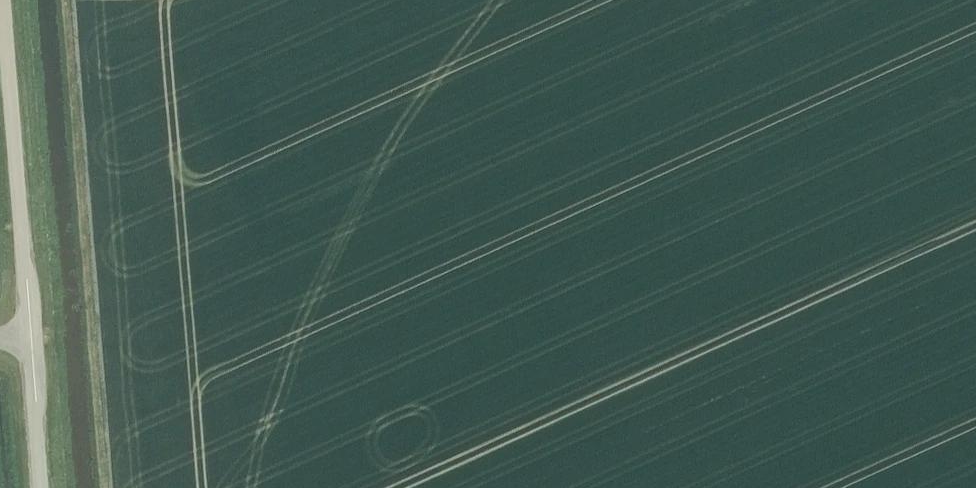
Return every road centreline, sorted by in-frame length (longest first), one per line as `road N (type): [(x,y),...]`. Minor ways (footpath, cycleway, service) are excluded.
road 1 (unclassified): [(40,487),(0,11)]

